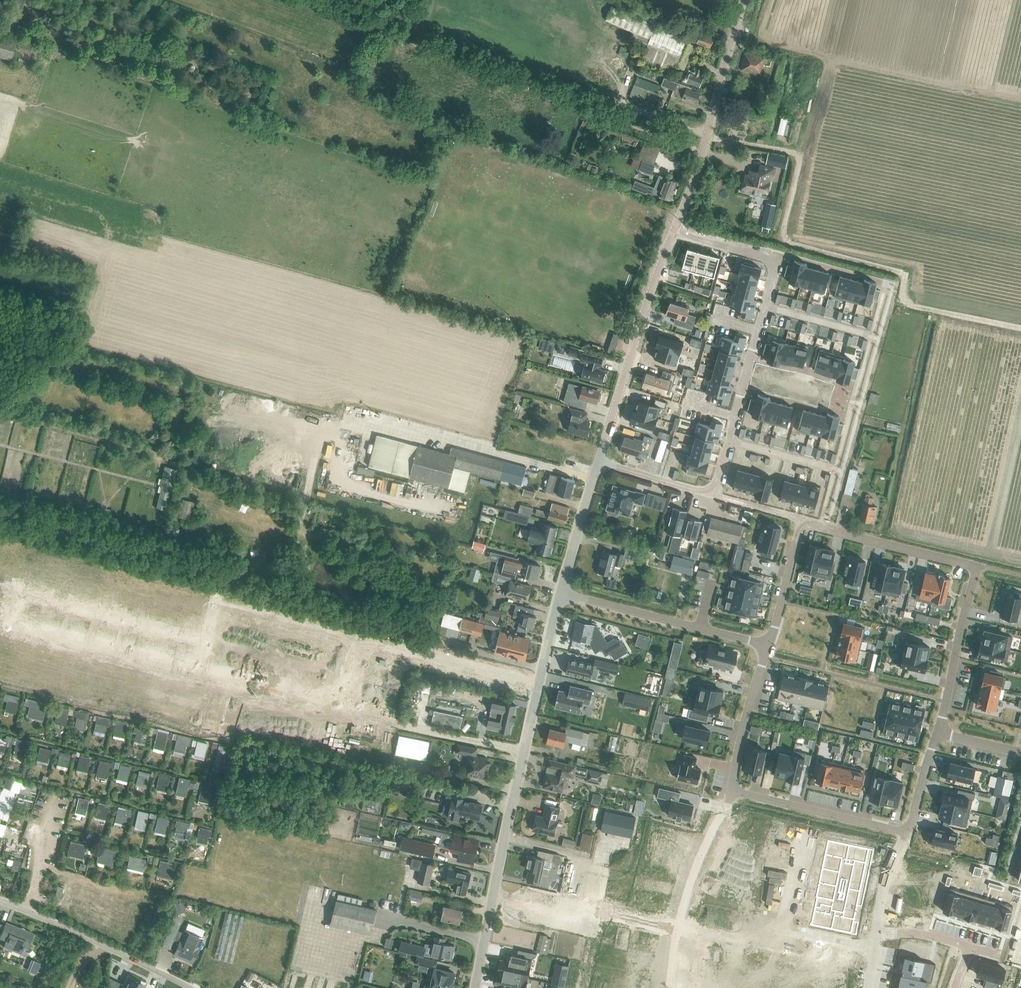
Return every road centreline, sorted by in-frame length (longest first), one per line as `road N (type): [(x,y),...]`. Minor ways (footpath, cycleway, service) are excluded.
road 1 (track): [(707,136),(796,156),(784,231),(790,243),(904,272),(901,301),(913,307),(1020,328)]
road 2 (residential): [(674,231),(767,256),(775,271),(712,495)]
road 3 (unclassified): [(492,905),(560,594)]
road 4 (unclassified): [(598,463),(674,231)]
road 5 (unclassified): [(674,231),(746,0)]
road 6 (residential): [(768,645),(560,594)]
road 7 (unclassified): [(188,987),(0,900)]
road 8 (residential): [(492,905),(678,928)]
road 9 (residential): [(730,789),(909,834)]
road 10 (residential): [(803,519),(979,566)]
road 11 (residential): [(938,733),(979,566)]
road 12 (residential): [(768,645),(730,789)]
road 13 (residential): [(730,789),(678,928)]
road 14 (unclassified): [(560,594),(598,463)]
road 15 (residential): [(803,519),(768,645)]

